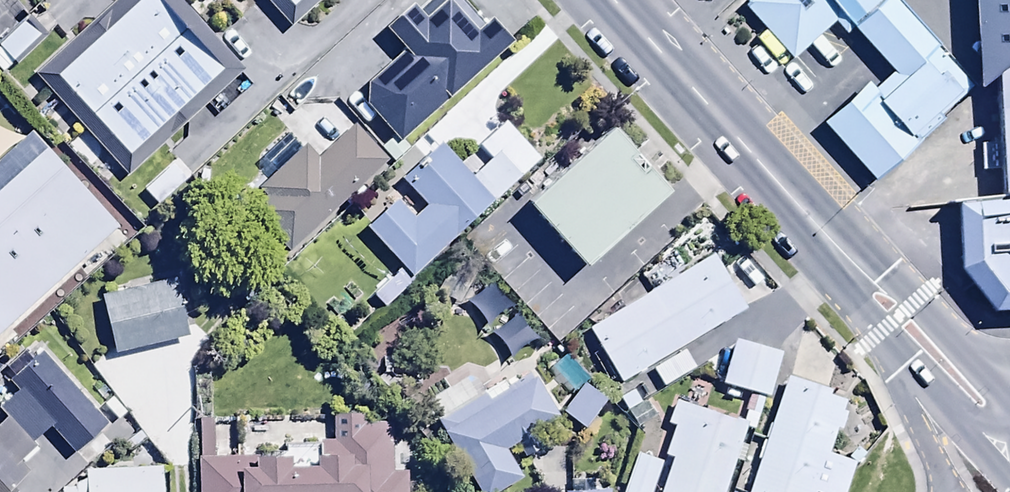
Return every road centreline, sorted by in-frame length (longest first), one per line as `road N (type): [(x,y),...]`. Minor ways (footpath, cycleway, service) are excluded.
road 1 (tertiary): [(612,0),(908,323)]
road 2 (residential): [(946,491),(900,386),(908,323)]
road 3 (tertiary): [(908,323),(1009,430)]

